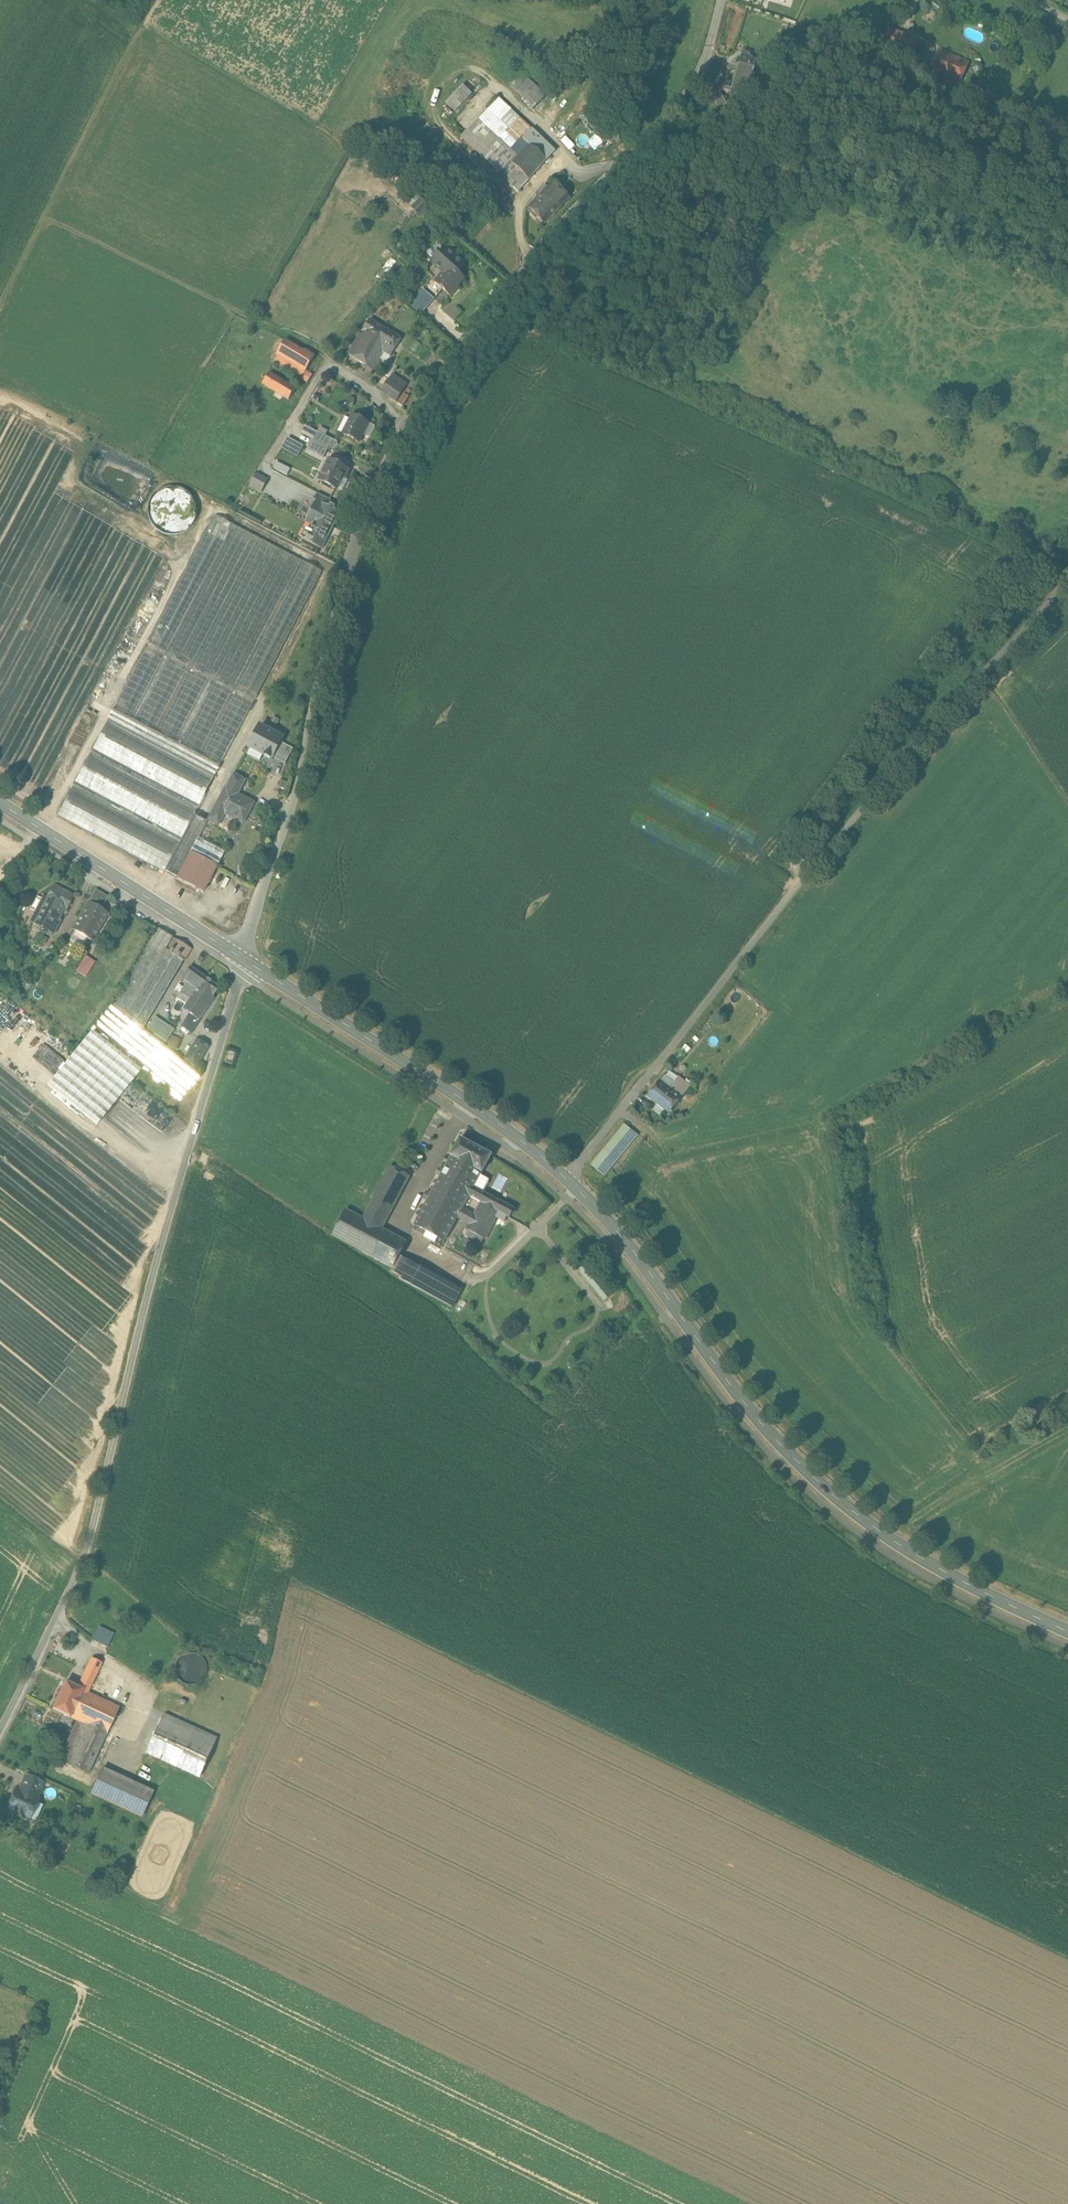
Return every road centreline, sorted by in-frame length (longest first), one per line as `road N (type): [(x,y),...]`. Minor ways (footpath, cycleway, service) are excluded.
road 1 (unclassified): [(245,960),(177,1189),(85,1554),(0,1729)]
road 2 (unclassified): [(565,1178),(803,879),(1067,577)]
road 3 (secondary): [(1067,1631),(893,1540),(816,1479),(766,1428),(634,1251),(565,1178)]
road 4 (residential): [(402,429),(347,568),(298,783),(245,960)]
road 5 (residential): [(722,0),(708,59),(661,126),(516,273),(402,429)]
road 6 (secondary): [(565,1178),(466,1101),(245,960)]
road 7 (secondary): [(245,960),(0,804)]

